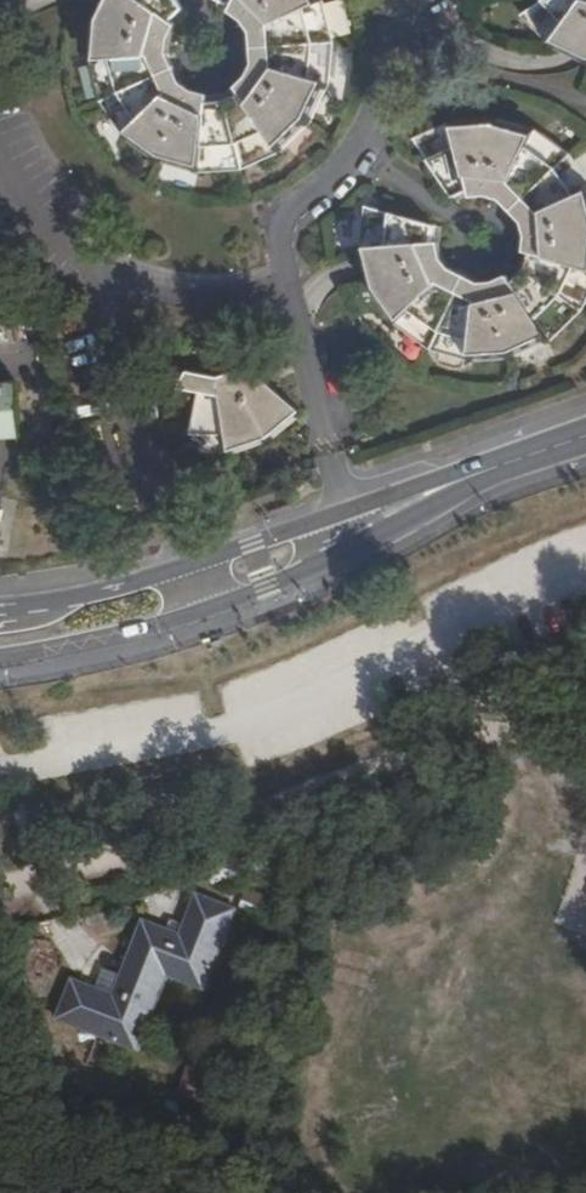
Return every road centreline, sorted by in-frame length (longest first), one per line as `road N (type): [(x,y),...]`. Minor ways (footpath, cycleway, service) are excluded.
road 1 (track): [(0,856),(482,700),(585,657)]
road 2 (tertiary): [(0,658),(118,637),(270,587),(335,559),(487,471)]
road 3 (residential): [(289,290),(282,218),(366,138),(387,88),(399,0)]
road 4 (residential): [(107,278),(185,568)]
road 5 (residential): [(348,511),(289,290)]
road 6 (tertiary): [(185,568),(0,608)]
road 7 (residential): [(107,278),(207,299),(289,290)]
road 8 (tertiary): [(348,511),(185,568)]
road 9 (residential): [(0,175),(107,278)]
road 10 (tertiary): [(487,471),(348,511)]

